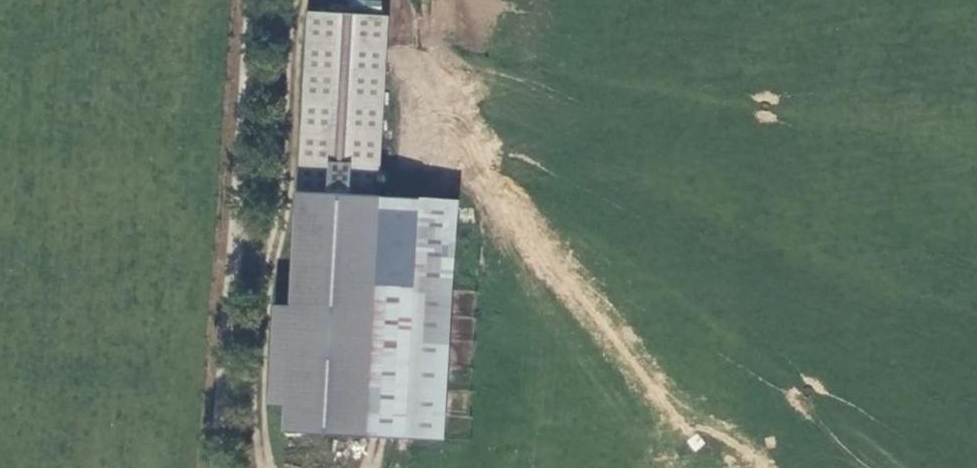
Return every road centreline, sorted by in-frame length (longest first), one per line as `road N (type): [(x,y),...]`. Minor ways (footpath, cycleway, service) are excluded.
road 1 (unclassified): [(213,467),(250,0)]

